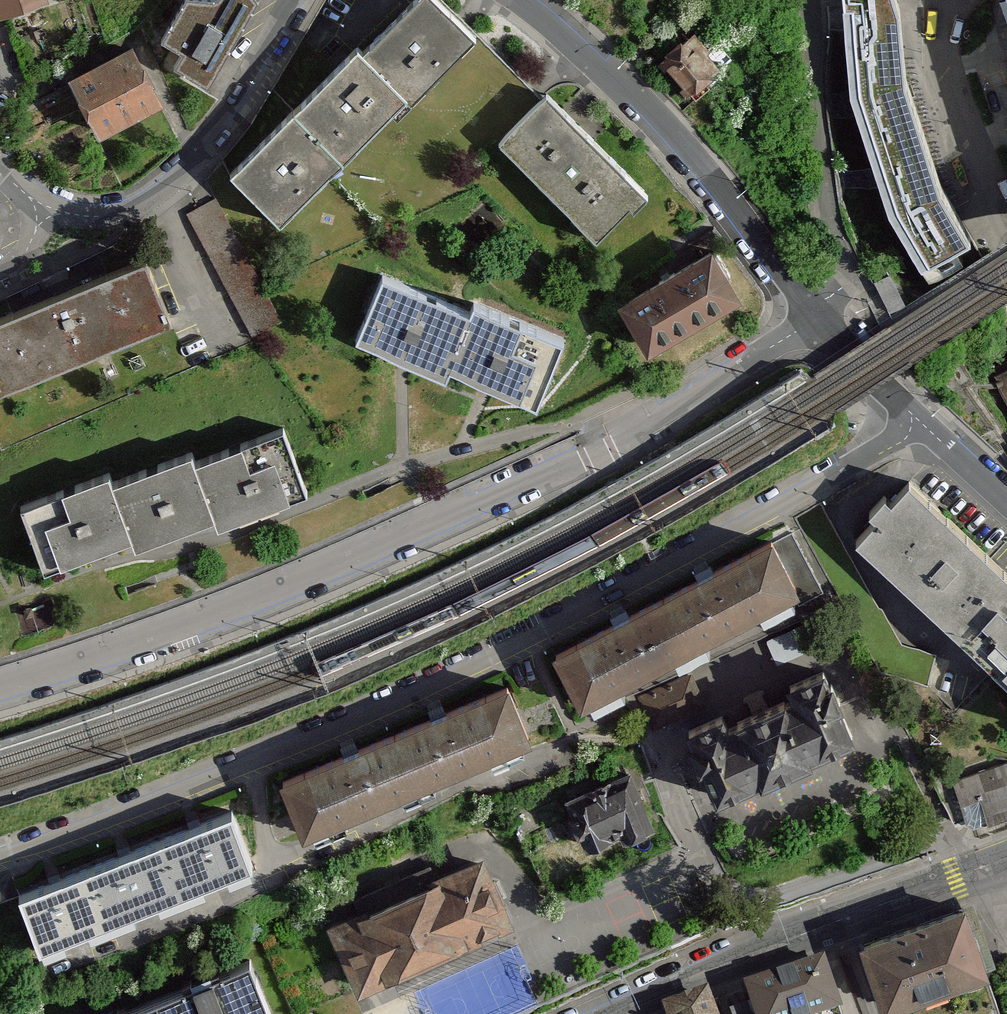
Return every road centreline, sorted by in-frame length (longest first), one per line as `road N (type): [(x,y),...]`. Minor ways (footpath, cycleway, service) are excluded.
road 1 (residential): [(924,420),(849,473),(521,650),(244,771),(0,861)]
road 2 (residential): [(0,693),(155,645),(545,477),(817,317)]
road 3 (residential): [(520,0),(673,140),(817,317)]
road 4 (residential): [(298,0),(226,119),(150,198),(93,213),(39,198)]
road 5 (residential): [(817,317),(852,278),(832,221),(809,0)]
road 6 (tertiary): [(839,921),(611,1013)]
road 7 (residential): [(946,0),(950,83),(1006,218)]
road 8 (tertiary): [(1006,858),(839,921)]
road 9 (residential): [(817,317),(924,420)]

